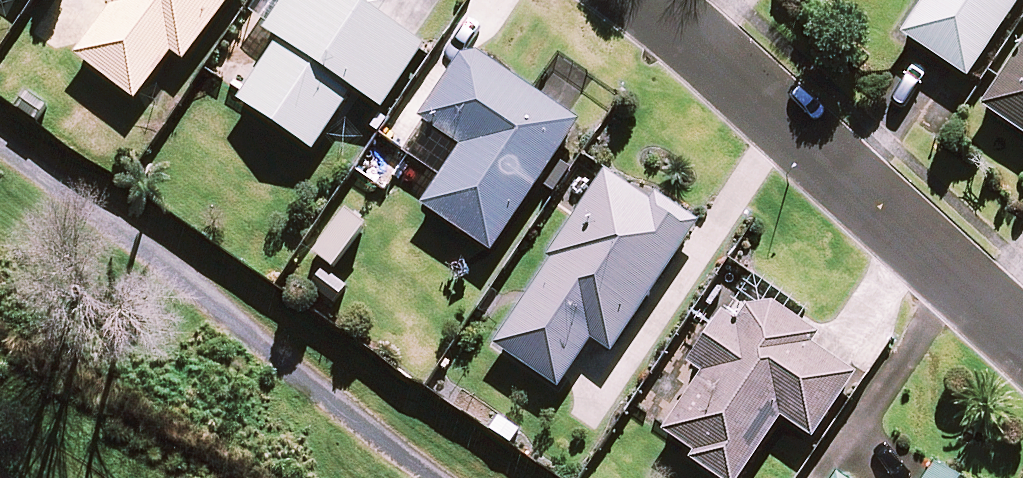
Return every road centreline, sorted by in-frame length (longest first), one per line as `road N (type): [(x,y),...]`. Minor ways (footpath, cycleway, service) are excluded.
road 1 (residential): [(1022,336),(704,41),(646,0)]

